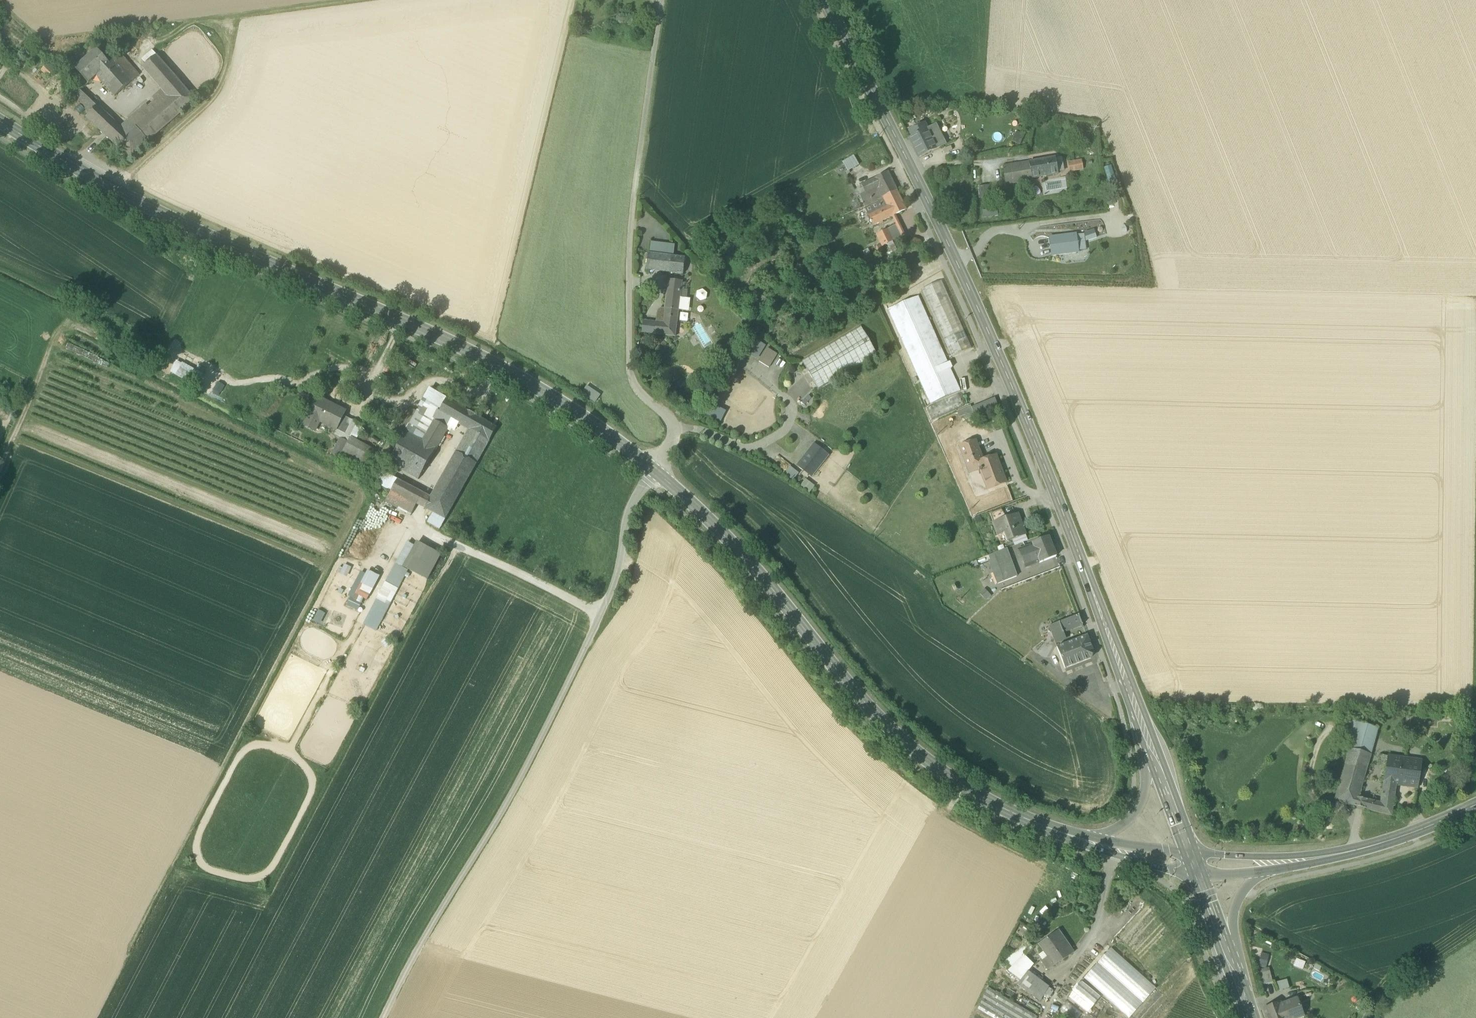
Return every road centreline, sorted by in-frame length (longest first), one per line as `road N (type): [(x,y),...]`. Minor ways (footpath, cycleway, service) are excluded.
road 1 (secondary): [(1134,701),(970,290),(825,0)]
road 2 (tertiary): [(656,473),(493,365),(179,224),(0,123)]
road 3 (unclassified): [(388,1017),(548,730),(622,569),(629,517),(656,473)]
road 4 (tertiary): [(1061,833),(973,794),(874,716),(715,524),(656,473)]
road 5 (unclassified): [(656,473),(674,427),(628,378),(628,252),(661,0)]
road 6 (track): [(602,613),(442,536),(428,541)]
road 7 (secondary): [(1134,701),(1145,791),(1124,824),(1093,838)]
road 8 (secondary): [(1190,853),(1134,701)]
road 9 (tertiary): [(1338,855),(1190,853)]
road 10 (tertiary): [(1475,806),(1338,855)]
road 11 (tertiary): [(1061,833),(1198,876)]
road 12 (track): [(363,0),(232,18)]
road 13 (secondary): [(1236,980),(1233,915),(1242,892),(1268,871)]

